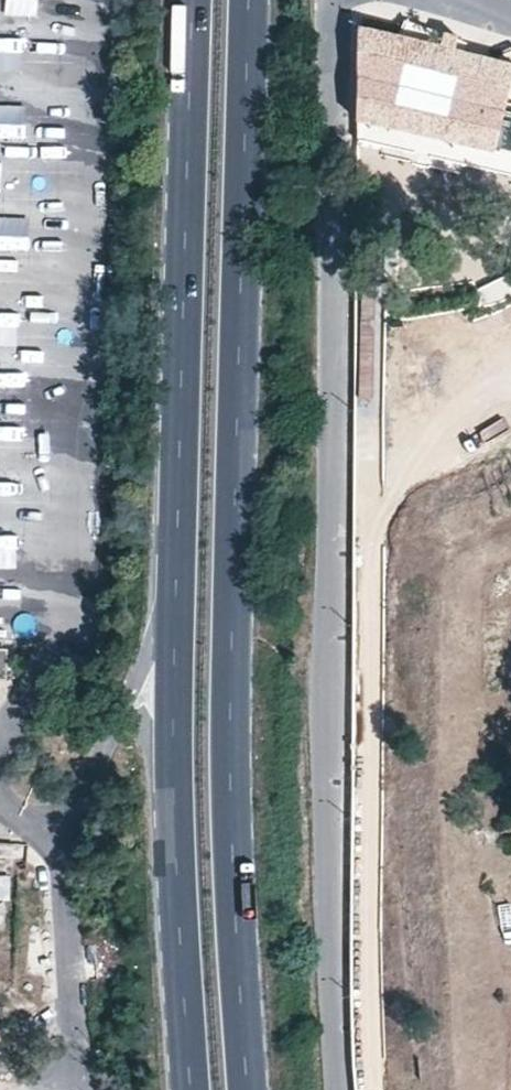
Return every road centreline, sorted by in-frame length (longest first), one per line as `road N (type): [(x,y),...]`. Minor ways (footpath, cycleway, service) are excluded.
road 1 (primary): [(246,1089),(230,768),(250,0)]
road 2 (primary): [(194,0),(177,589),(197,1089)]
road 3 (residential): [(336,0),(337,1089)]
road 4 (trunk): [(155,1089),(82,250),(0,62)]
road 5 (trunk): [(26,322),(94,1089)]

